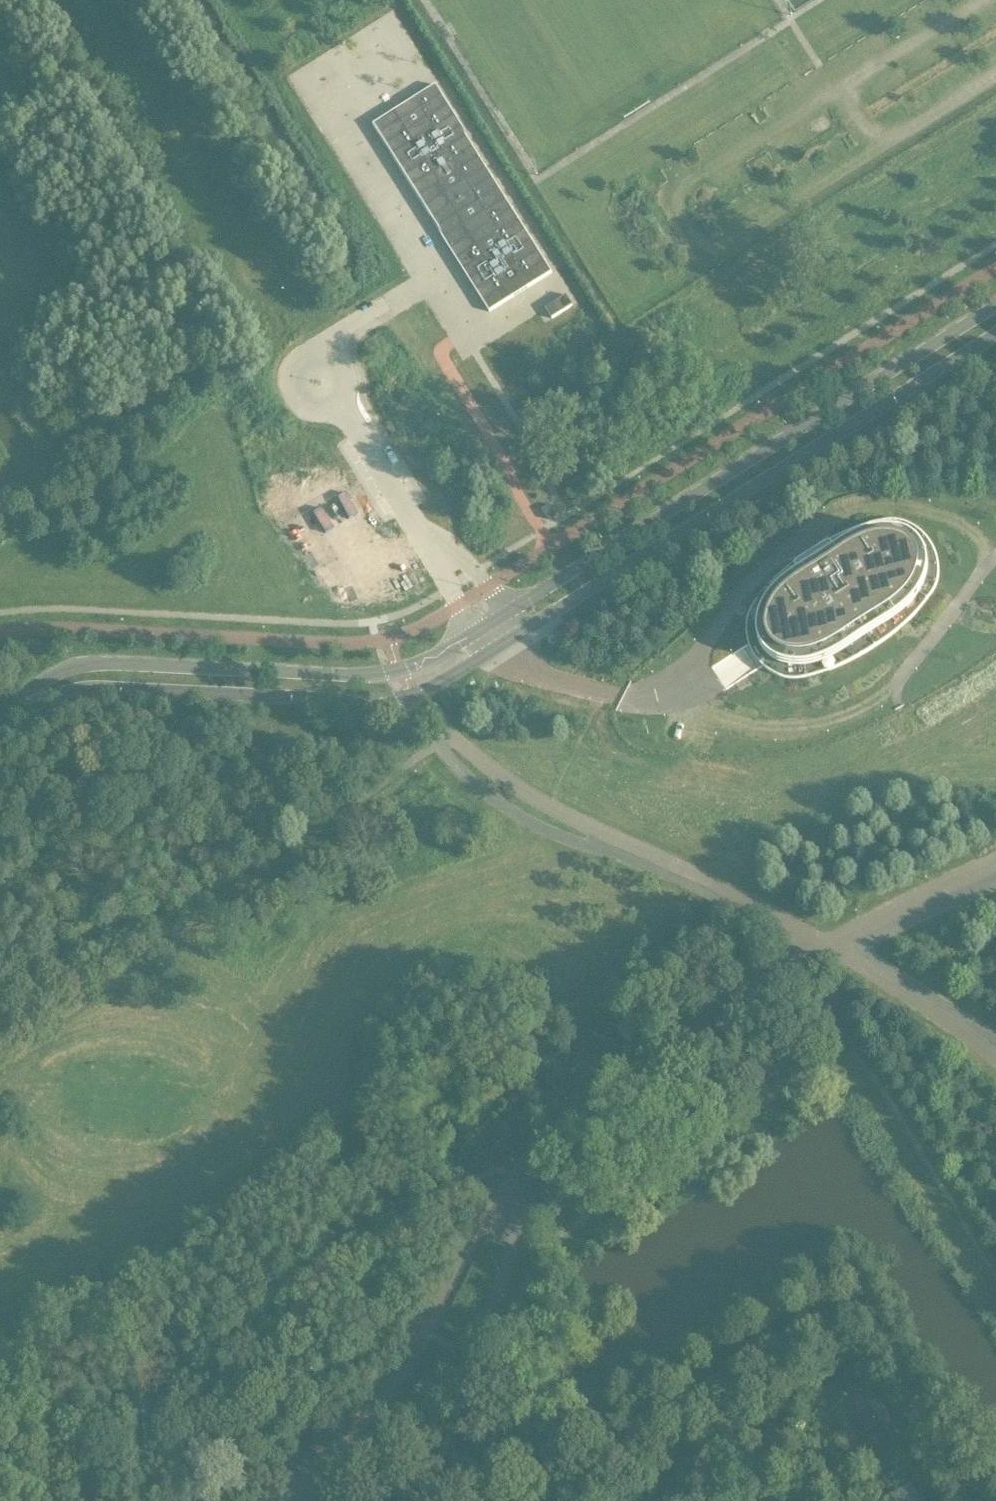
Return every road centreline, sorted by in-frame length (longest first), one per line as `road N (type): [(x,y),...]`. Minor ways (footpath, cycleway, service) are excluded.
road 1 (tertiary): [(995,305),(426,662),(378,675),(97,665),(57,675),(13,710)]
road 2 (tertiary): [(13,710),(99,689),(385,702),(415,696),(995,334)]

